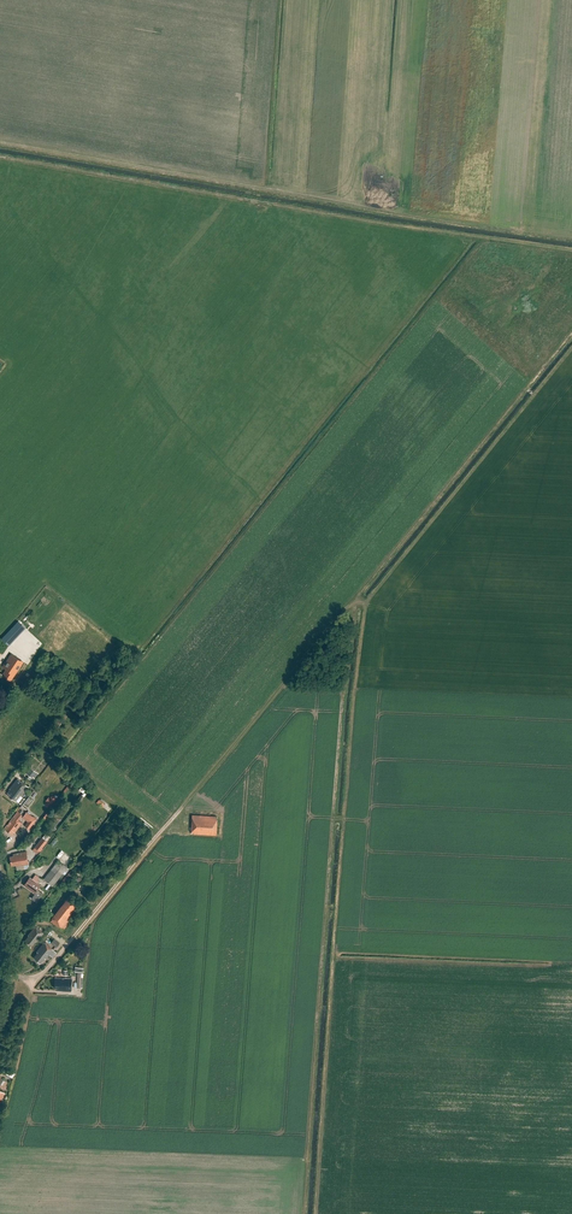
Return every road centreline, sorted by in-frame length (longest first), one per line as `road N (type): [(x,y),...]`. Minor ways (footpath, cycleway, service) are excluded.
road 1 (track): [(175,816),(46,971),(25,978),(0,973)]

